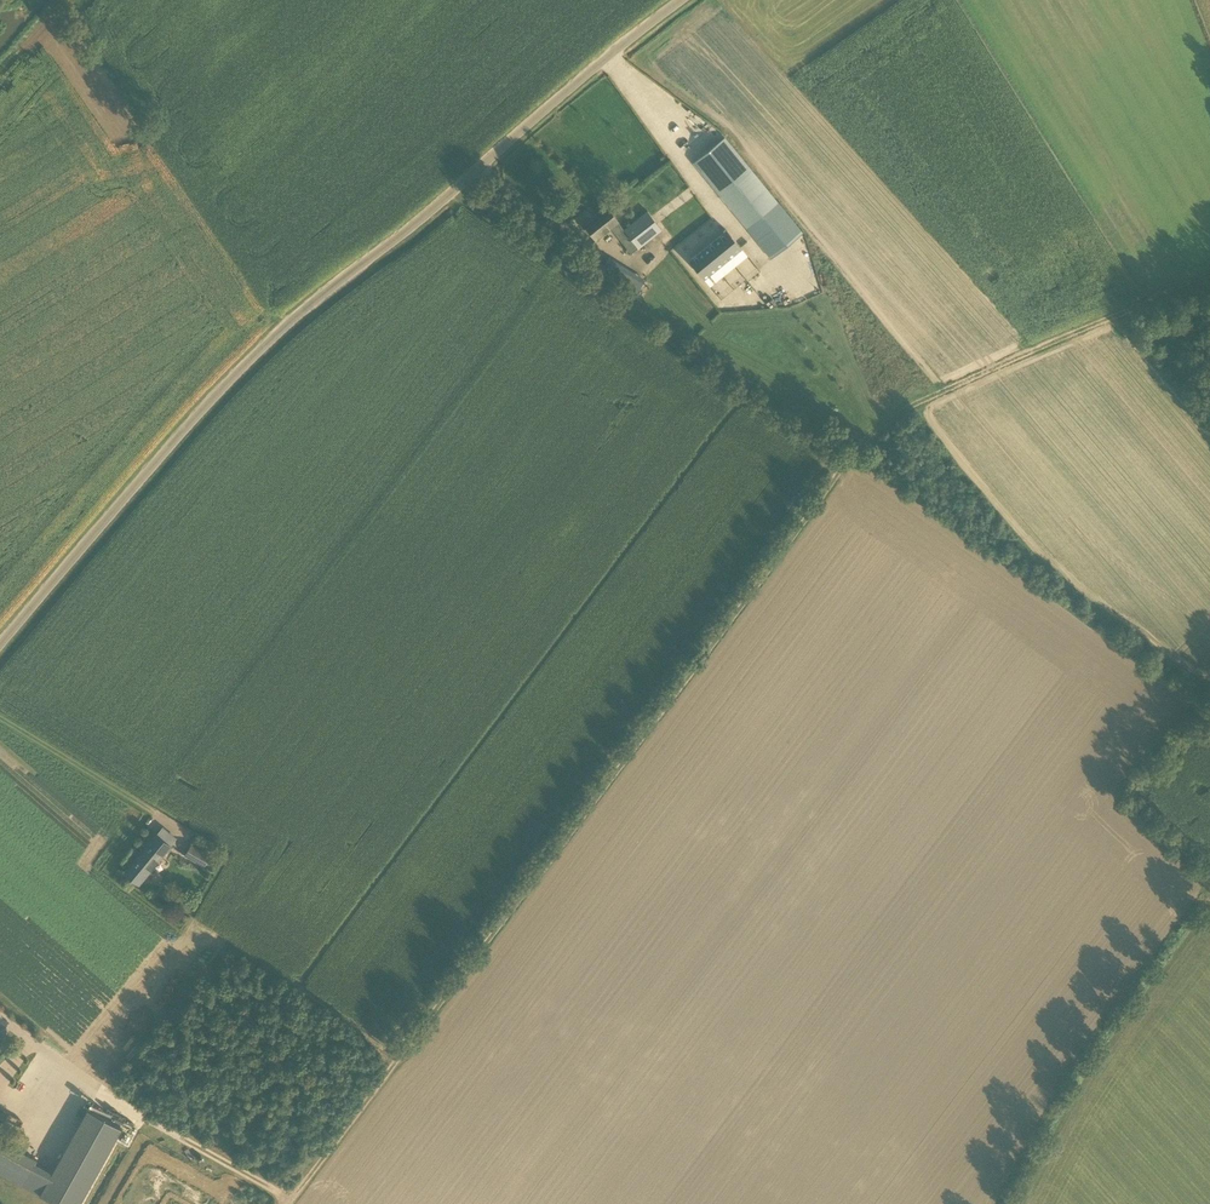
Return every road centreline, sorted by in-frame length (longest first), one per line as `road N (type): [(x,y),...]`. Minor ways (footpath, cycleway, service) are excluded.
road 1 (track): [(288,1203),(866,439),(1007,367),(1209,287)]
road 2 (unclassified): [(0,647),(221,392),(307,305),(462,186),(672,0)]
road 3 (track): [(291,1200),(118,1102)]
road 4 (unclassified): [(113,1099),(0,1006)]

